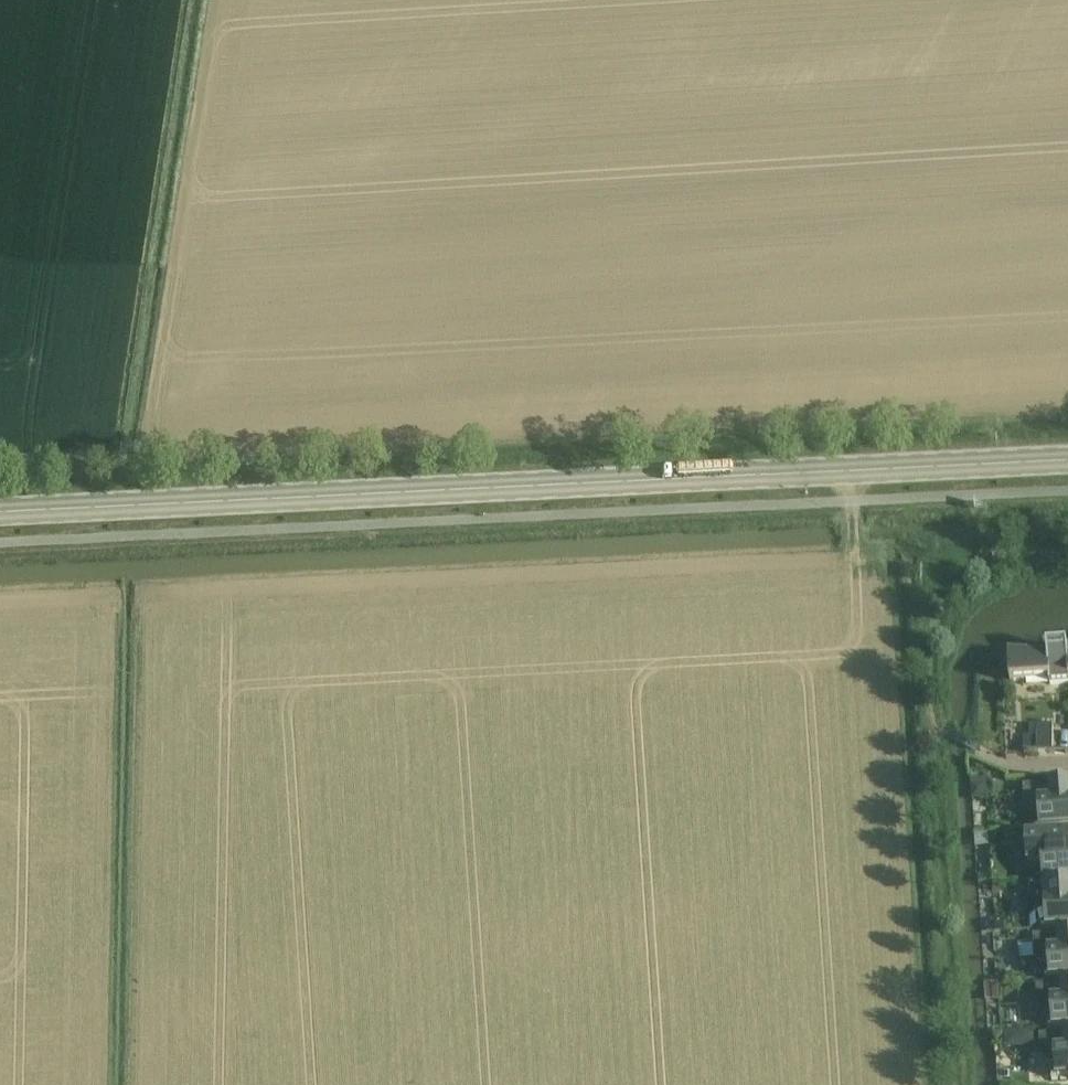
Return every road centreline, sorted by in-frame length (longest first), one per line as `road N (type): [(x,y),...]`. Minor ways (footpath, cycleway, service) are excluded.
road 1 (secondary): [(0,513),(1067,460)]

